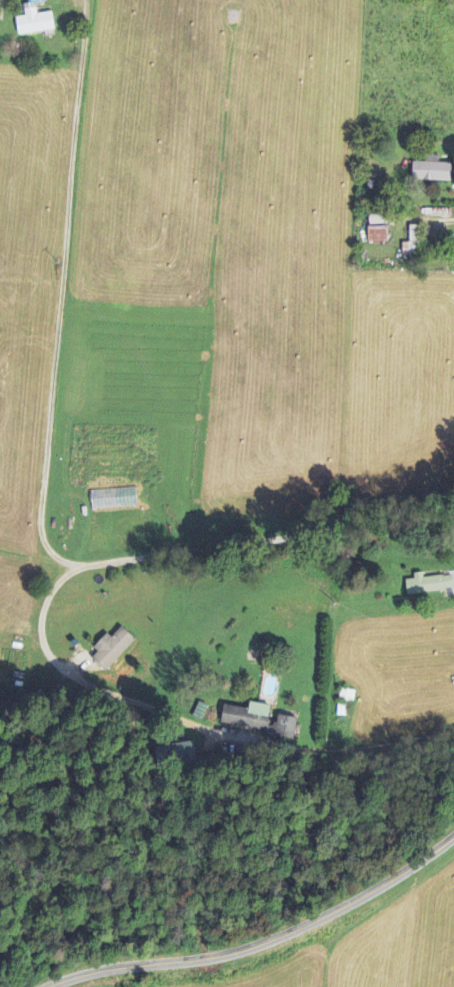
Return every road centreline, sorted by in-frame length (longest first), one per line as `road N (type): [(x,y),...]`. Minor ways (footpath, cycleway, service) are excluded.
road 1 (residential): [(46,986),(100,969),(246,948),(344,906),(453,835)]

